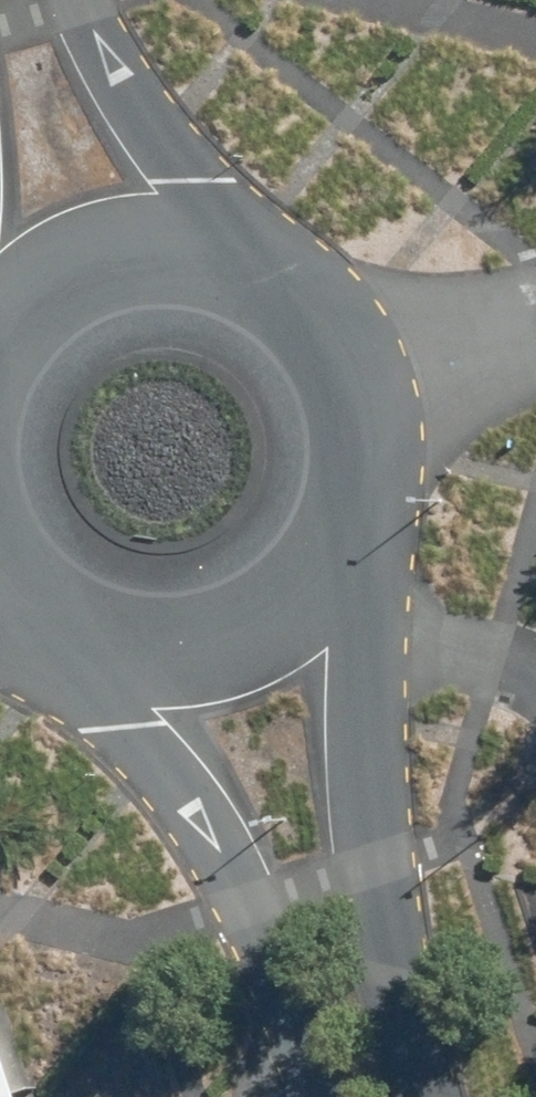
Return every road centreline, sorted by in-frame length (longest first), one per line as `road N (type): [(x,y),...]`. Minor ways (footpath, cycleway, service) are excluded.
road 1 (unclassified): [(344,526),(369,866),(420,1096)]
road 2 (unclassified): [(316,1096),(250,905),(114,631)]
road 3 (unclassified): [(219,257),(297,299),(348,371),(361,465),(344,526)]
road 4 (unclassified): [(93,0),(219,257)]
road 5 (unclassified): [(344,526),(314,572),(273,607),(223,630),(169,638),(114,631)]
road 6 (unclassified): [(2,342),(34,303),(74,274),(120,256),(170,250),(219,257)]

